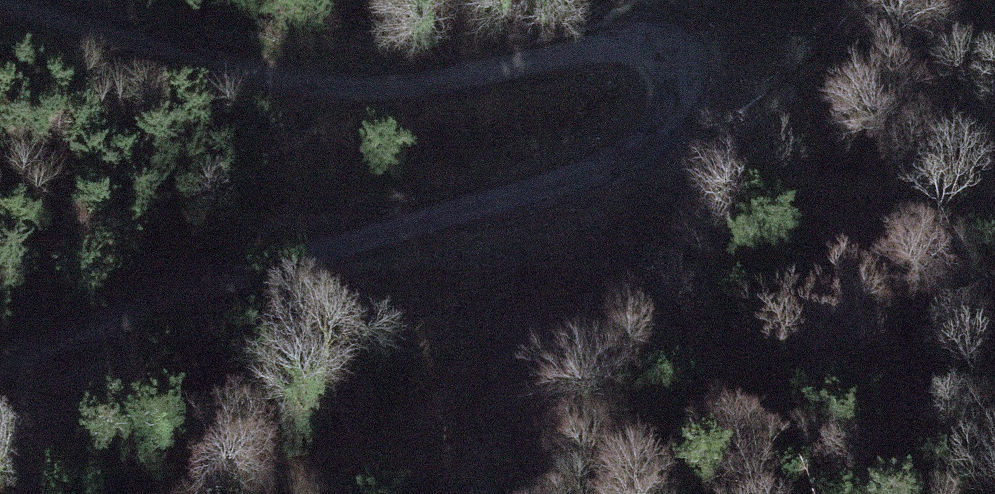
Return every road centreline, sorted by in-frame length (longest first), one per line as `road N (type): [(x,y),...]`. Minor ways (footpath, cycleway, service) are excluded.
road 1 (track): [(39,0),(278,73),(355,84),(460,73),(586,43),(637,42),(670,64),(675,96),(651,133),(605,163),(0,353)]
road 2 (track): [(670,64),(874,0)]

